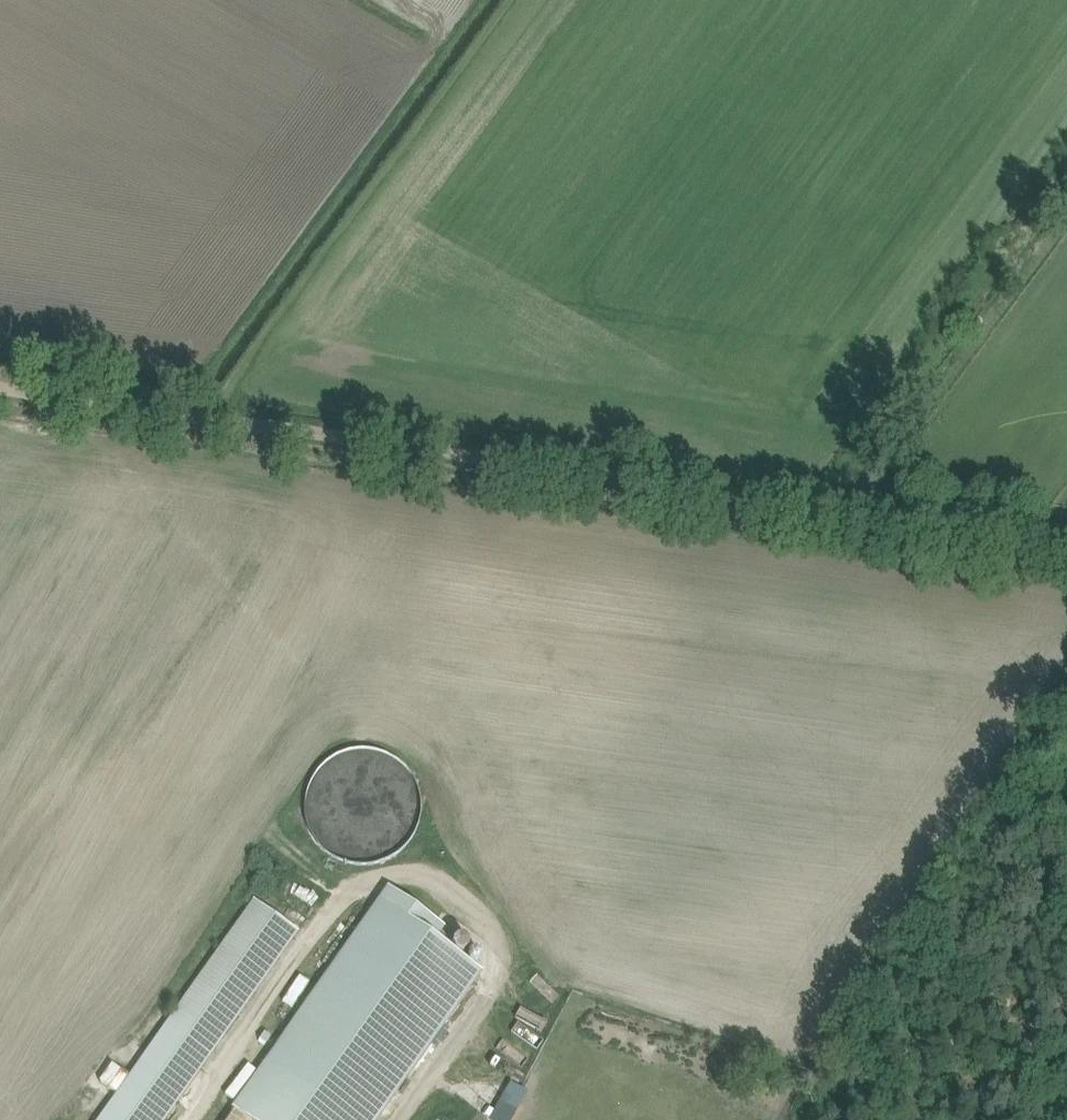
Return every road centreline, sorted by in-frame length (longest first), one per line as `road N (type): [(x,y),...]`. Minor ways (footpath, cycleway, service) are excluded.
road 1 (track): [(0,388),(1066,545)]

